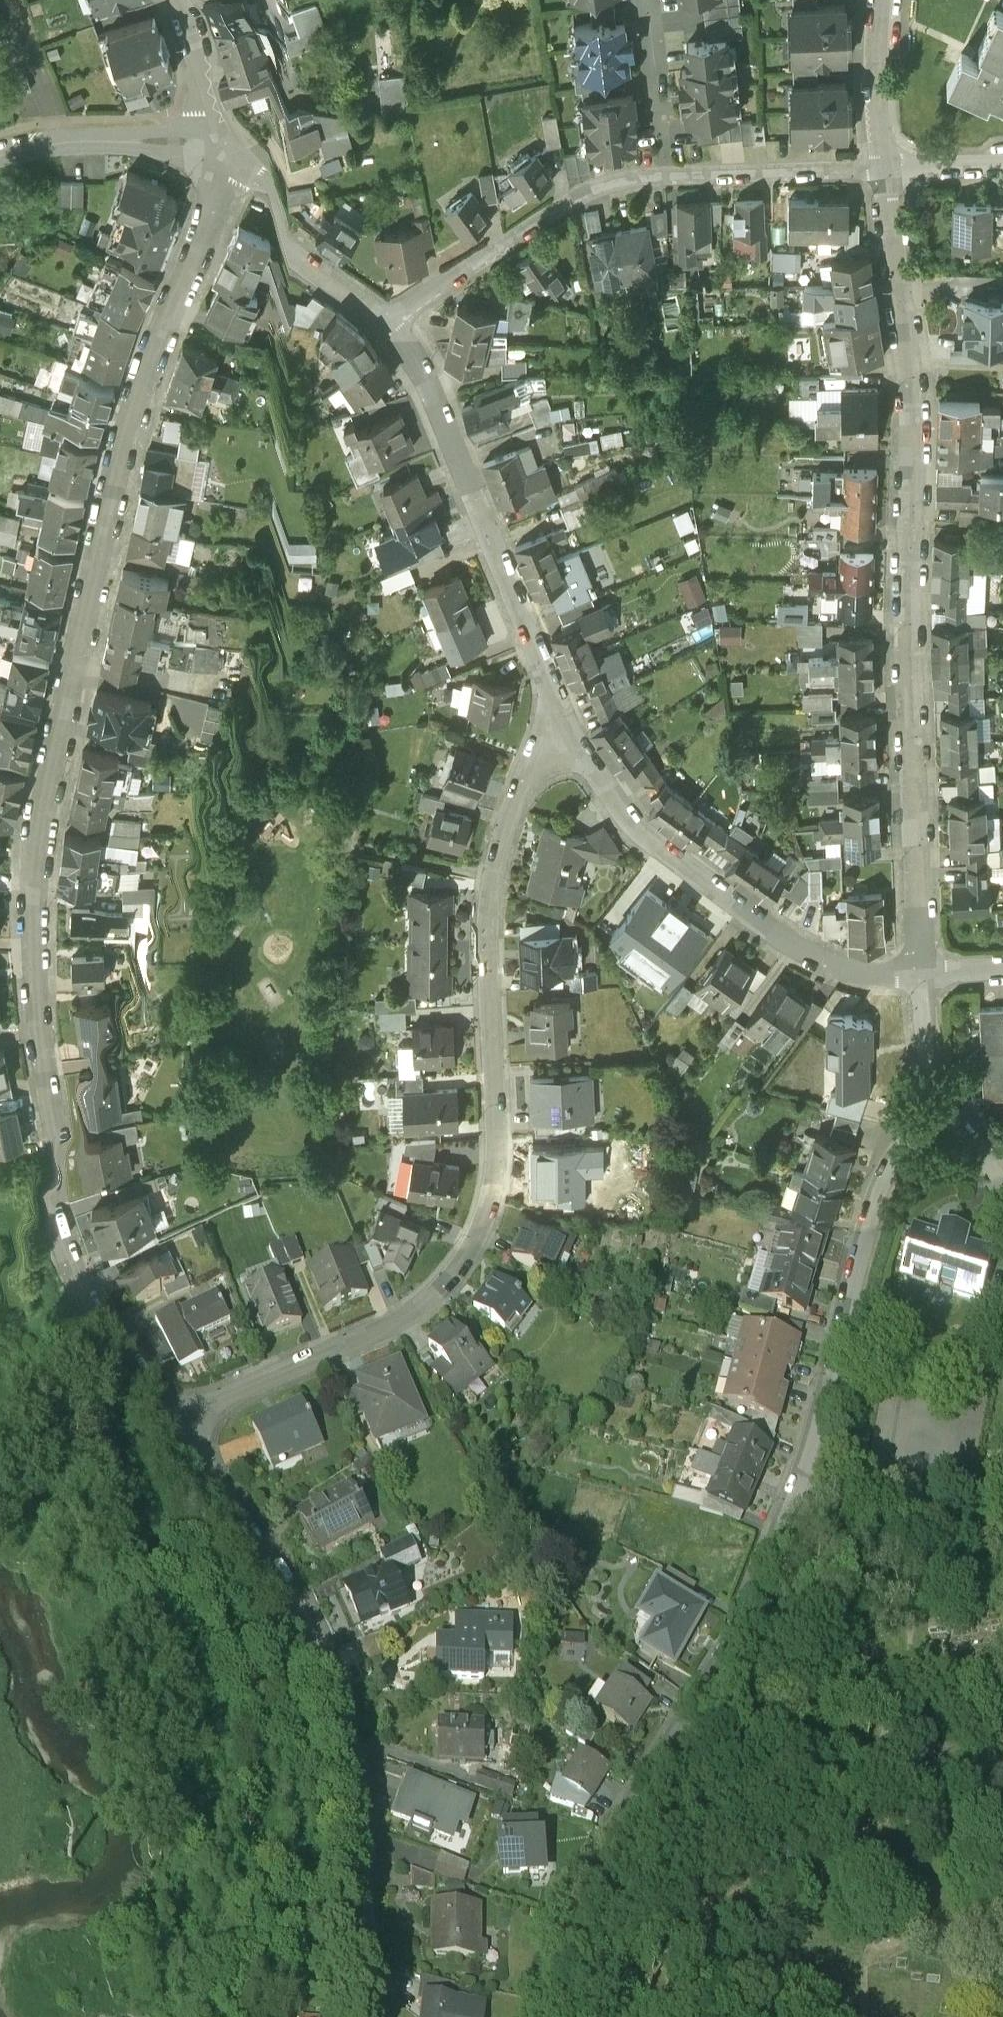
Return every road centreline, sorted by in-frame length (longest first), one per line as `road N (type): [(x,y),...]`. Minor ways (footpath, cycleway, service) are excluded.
road 1 (residential): [(223,214),(221,248),(146,422),(120,508),(31,926),(31,1075),(42,1161),(110,1339),(173,1427)]
road 2 (residential): [(173,1427),(411,1314),(454,1276),(470,1250),(494,1169),(487,941),(494,873),(529,767),(572,732)]
road 3 (residential): [(883,169),(911,378),(908,642),(920,979)]
road 4 (residential): [(173,1427),(292,1585),(349,1734),(373,2016)]
road 5 (residential): [(389,330),(574,199),(606,185),(639,177),(883,169)]
road 6 (residential): [(920,979),(857,975),(793,947),(645,832),(572,732)]
road 7 (residential): [(572,732),(532,650),(434,392),(389,330)]
road 8 (residential): [(920,1091),(864,1240),(787,1496)]
road 9 (residential): [(787,1496),(721,1653),(606,1826)]
road 10 (residential): [(223,214),(163,194),(31,206),(0,216)]
road 11 (residential): [(223,214),(164,0)]
road 12 (residential): [(389,330),(330,280),(223,214)]
road 13 (residential): [(883,169),(884,0)]
road 14 (residential): [(649,0),(664,139)]
road 15 (residential): [(920,1091),(948,1112),(1002,1190)]
road 16 (residential): [(1002,167),(883,169)]

